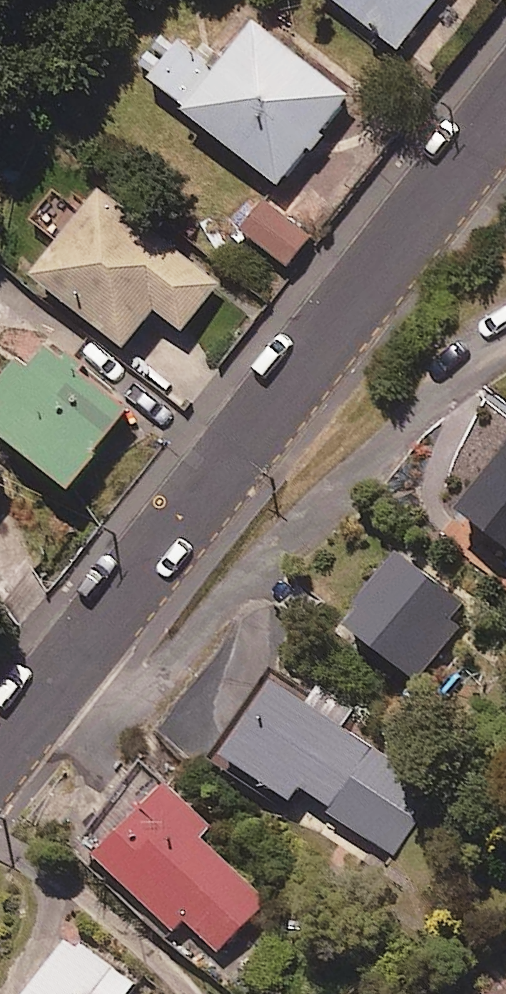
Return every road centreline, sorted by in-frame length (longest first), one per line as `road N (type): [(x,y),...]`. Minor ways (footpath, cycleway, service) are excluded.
road 1 (residential): [(0,752),(505,106)]

